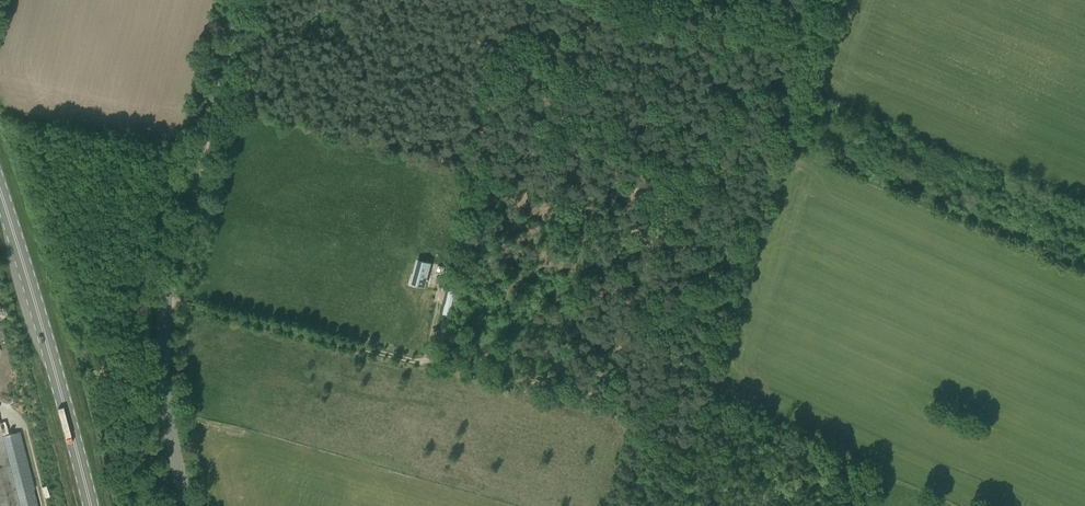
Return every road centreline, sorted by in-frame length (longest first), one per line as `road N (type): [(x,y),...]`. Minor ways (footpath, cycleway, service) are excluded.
road 1 (tertiary): [(190,505),(164,361),(173,273),(240,0)]
road 2 (primary): [(90,505),(0,190)]

